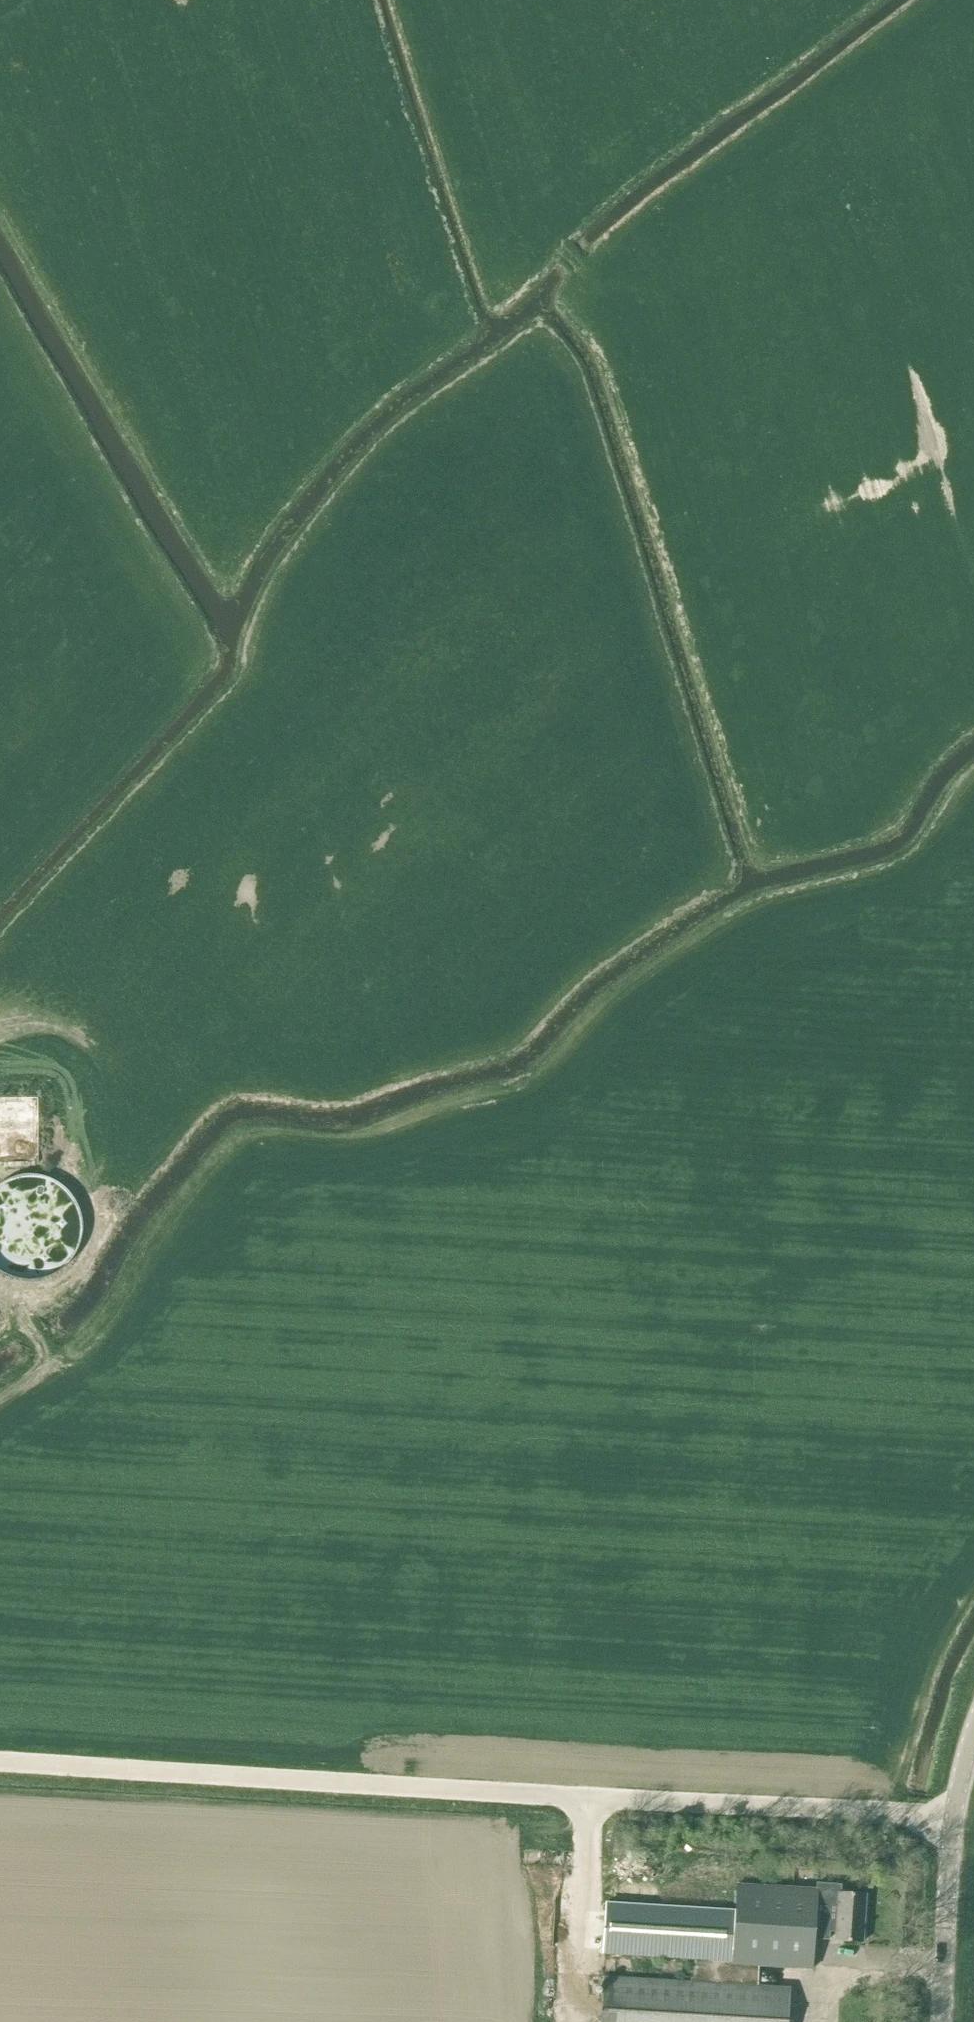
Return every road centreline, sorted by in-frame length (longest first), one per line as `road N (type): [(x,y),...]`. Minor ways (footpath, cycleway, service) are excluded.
road 1 (unclassified): [(953,1820),(0,1765)]
road 2 (tertiary): [(935,2021),(953,1820)]

